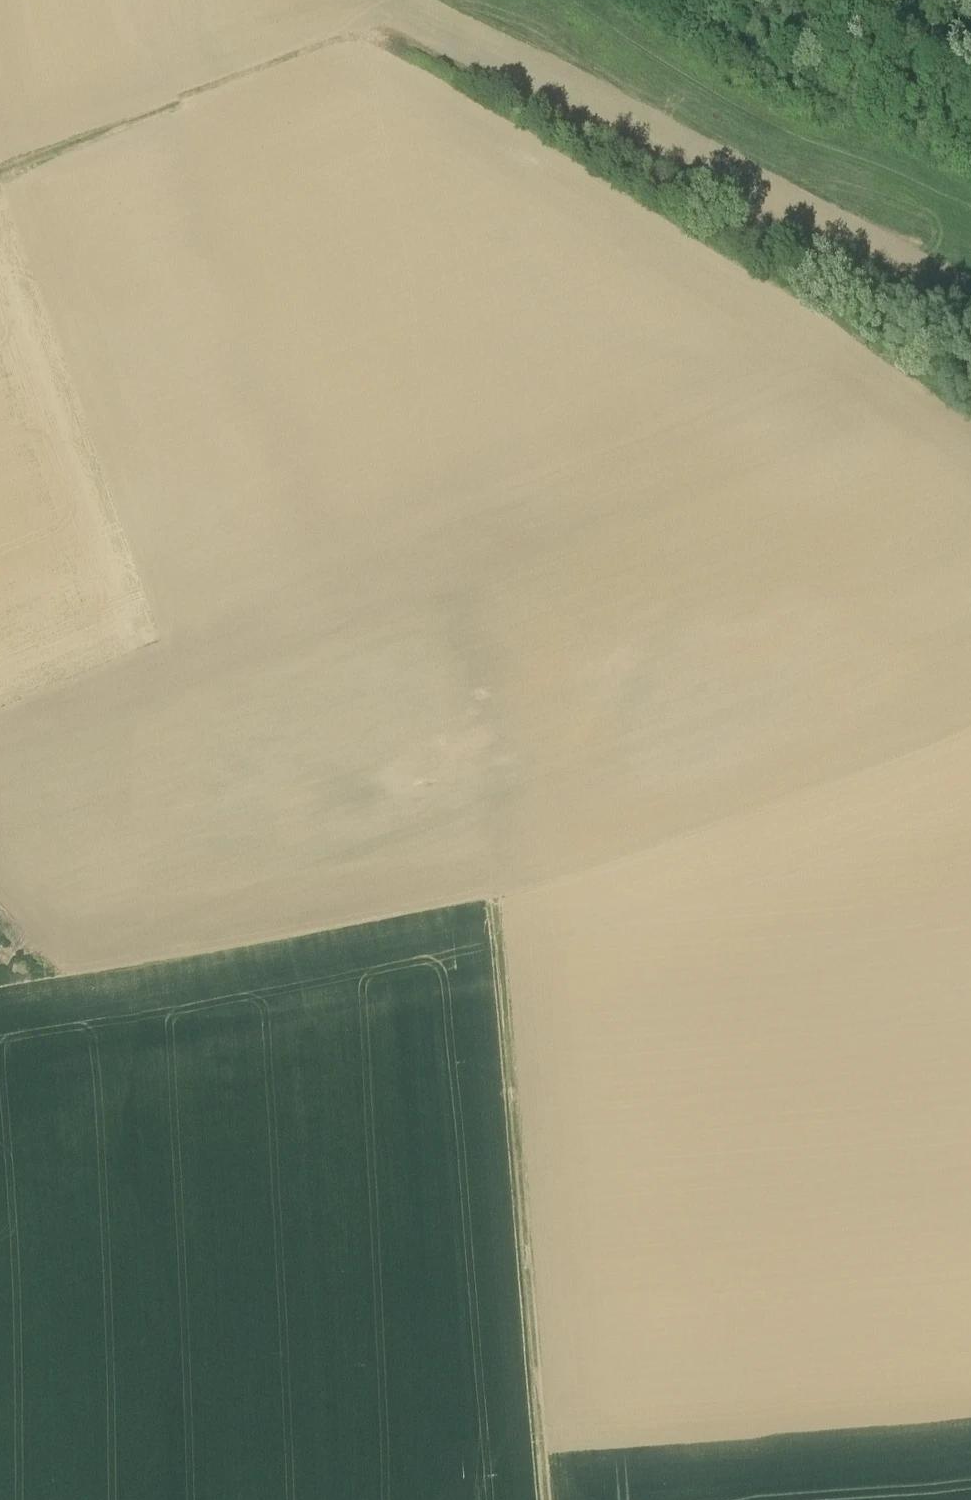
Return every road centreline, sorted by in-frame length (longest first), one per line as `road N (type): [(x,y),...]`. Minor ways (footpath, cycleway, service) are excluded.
road 1 (track): [(549,1499),(502,936)]
road 2 (track): [(194,128),(0,201)]

